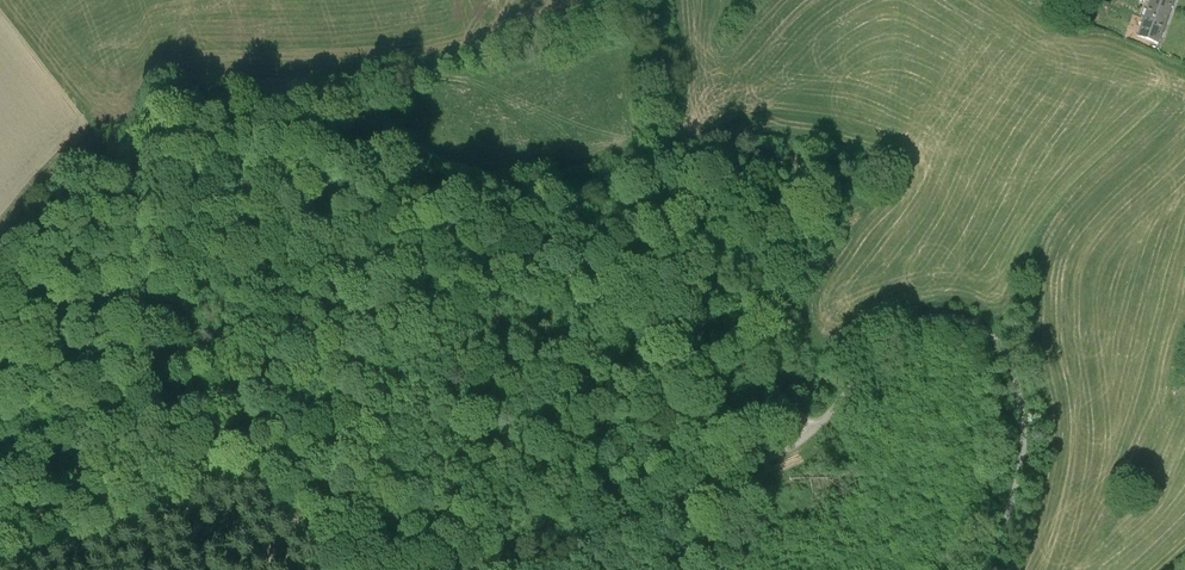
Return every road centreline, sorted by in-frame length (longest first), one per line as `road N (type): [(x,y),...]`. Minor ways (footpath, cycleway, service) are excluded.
road 1 (track): [(16,443),(160,359),(232,348),(576,368),(726,356),(764,373),(813,428)]
road 2 (track): [(813,428),(906,326),(953,317),(983,329),(1009,362),(1022,445),(985,569)]
road 3 (track): [(519,569),(769,459),(813,428)]

